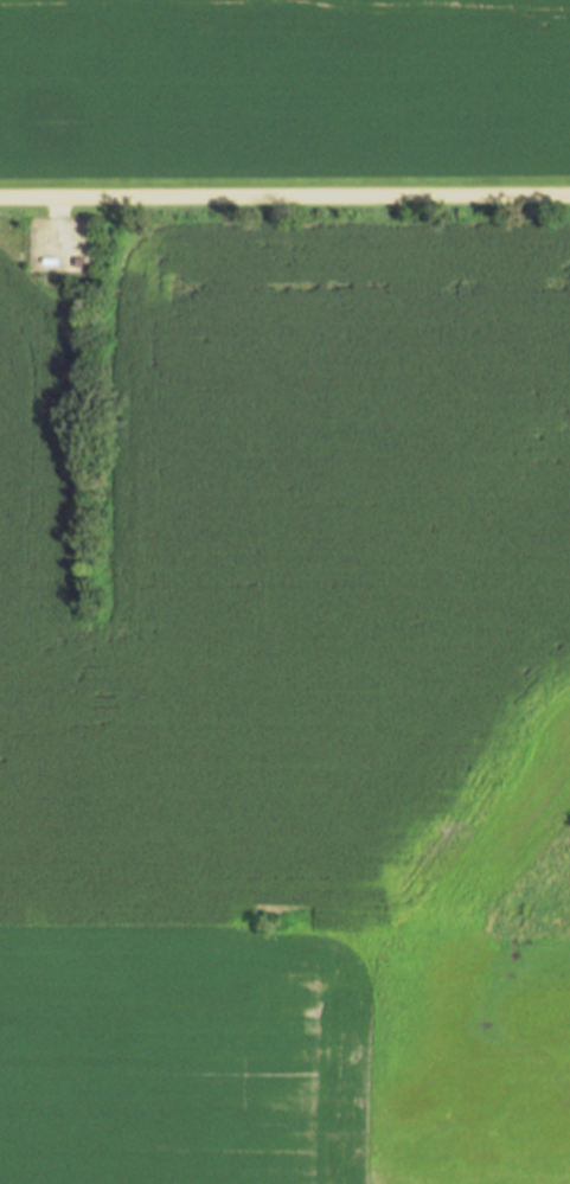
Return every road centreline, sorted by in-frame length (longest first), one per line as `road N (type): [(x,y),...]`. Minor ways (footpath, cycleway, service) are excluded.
road 1 (residential): [(0,199),(569,196)]

